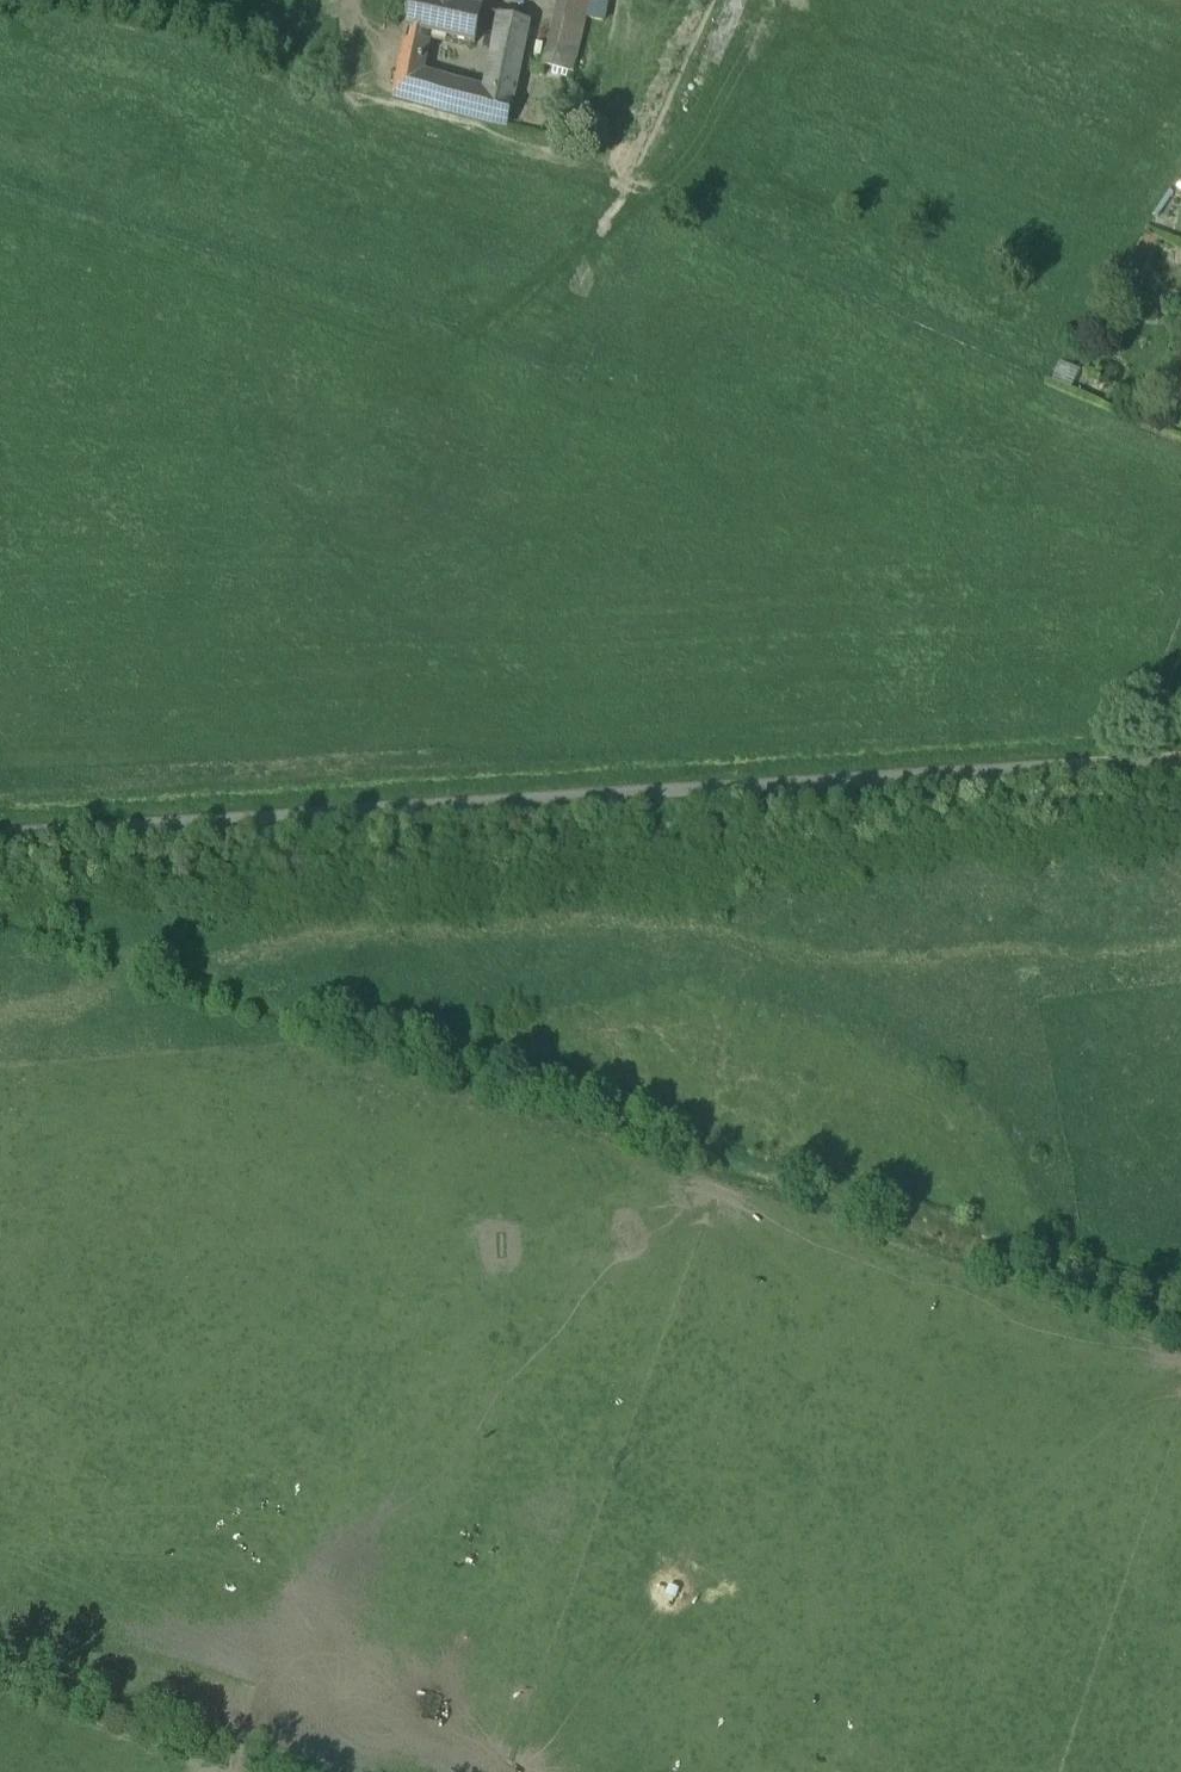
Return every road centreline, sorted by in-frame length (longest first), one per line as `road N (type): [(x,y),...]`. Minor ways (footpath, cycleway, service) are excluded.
road 1 (track): [(1180,759),(0,833)]
road 2 (track): [(304,1771),(0,1663)]

